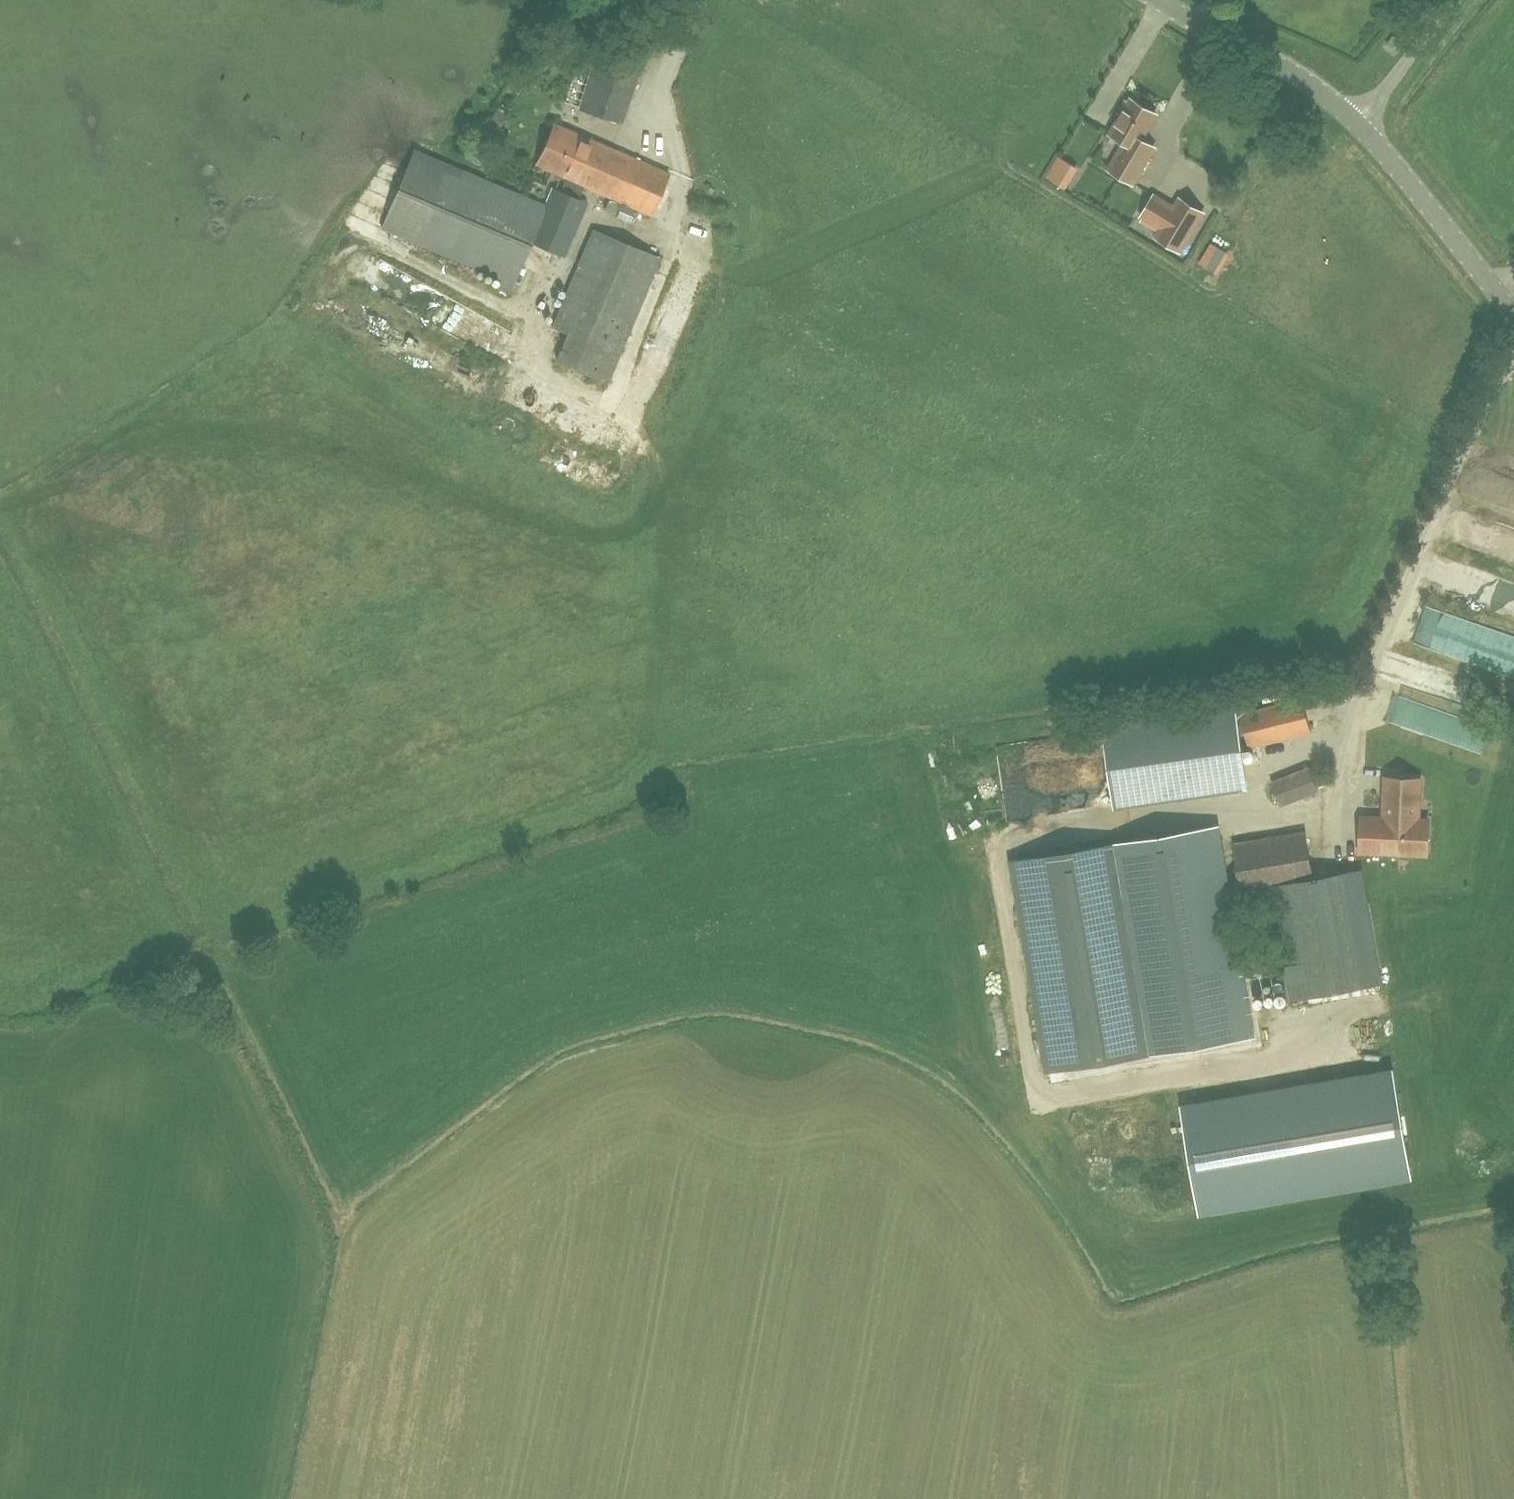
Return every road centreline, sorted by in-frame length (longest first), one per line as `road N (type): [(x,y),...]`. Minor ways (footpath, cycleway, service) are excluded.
road 1 (tertiary): [(1513,319),(1359,123)]
road 2 (tertiary): [(1359,123),(1294,74),(1157,0)]
road 3 (unclassified): [(1359,123),(1447,0)]

